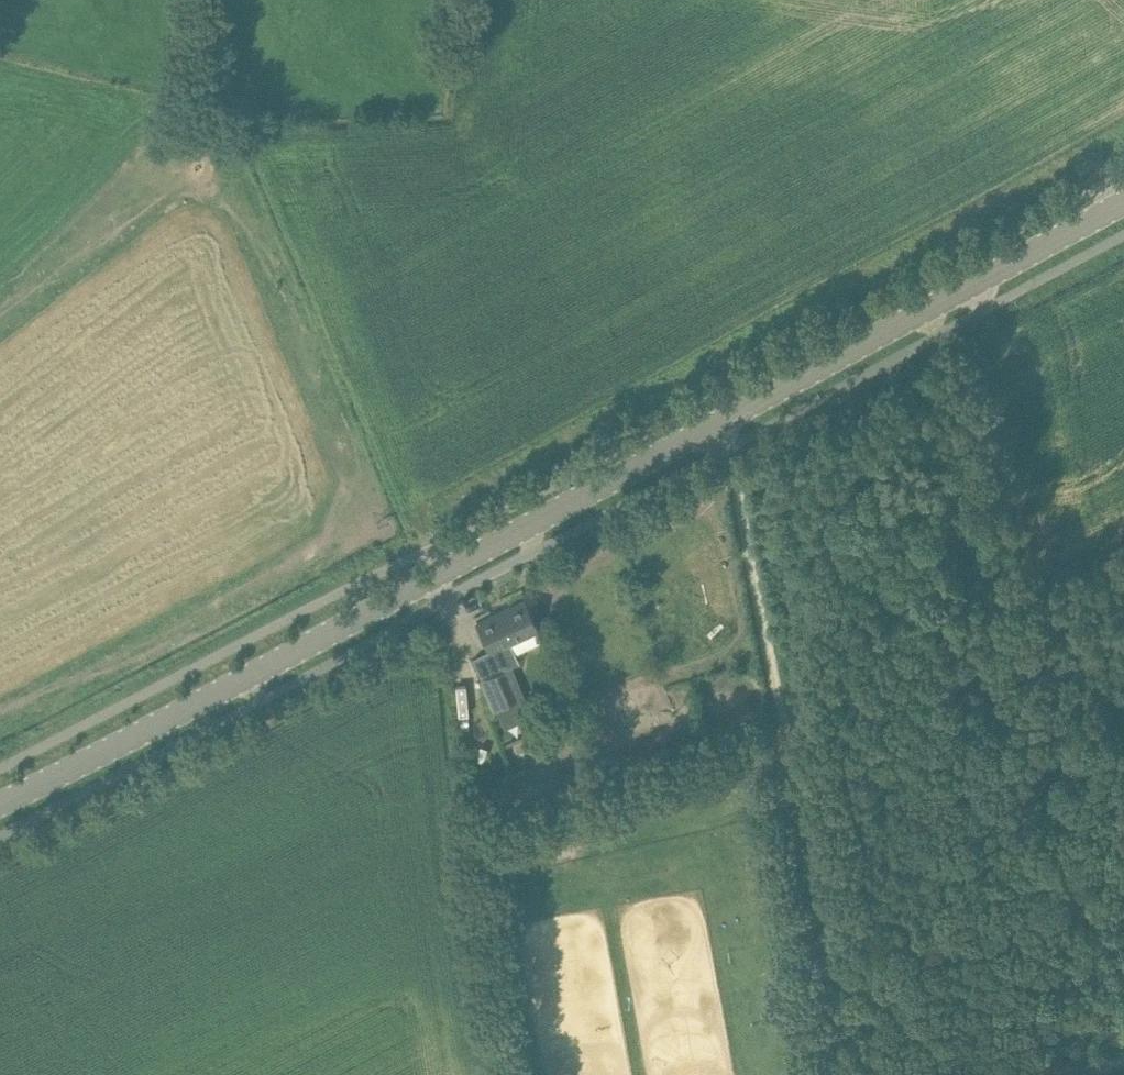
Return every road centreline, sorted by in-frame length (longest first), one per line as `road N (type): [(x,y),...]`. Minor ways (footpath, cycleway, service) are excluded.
road 1 (tertiary): [(0,803),(123,744),(715,422)]
road 2 (track): [(729,448),(825,930)]
road 3 (tertiary): [(715,422),(1123,201)]
road 4 (track): [(825,930),(1034,1069),(1083,1065)]

